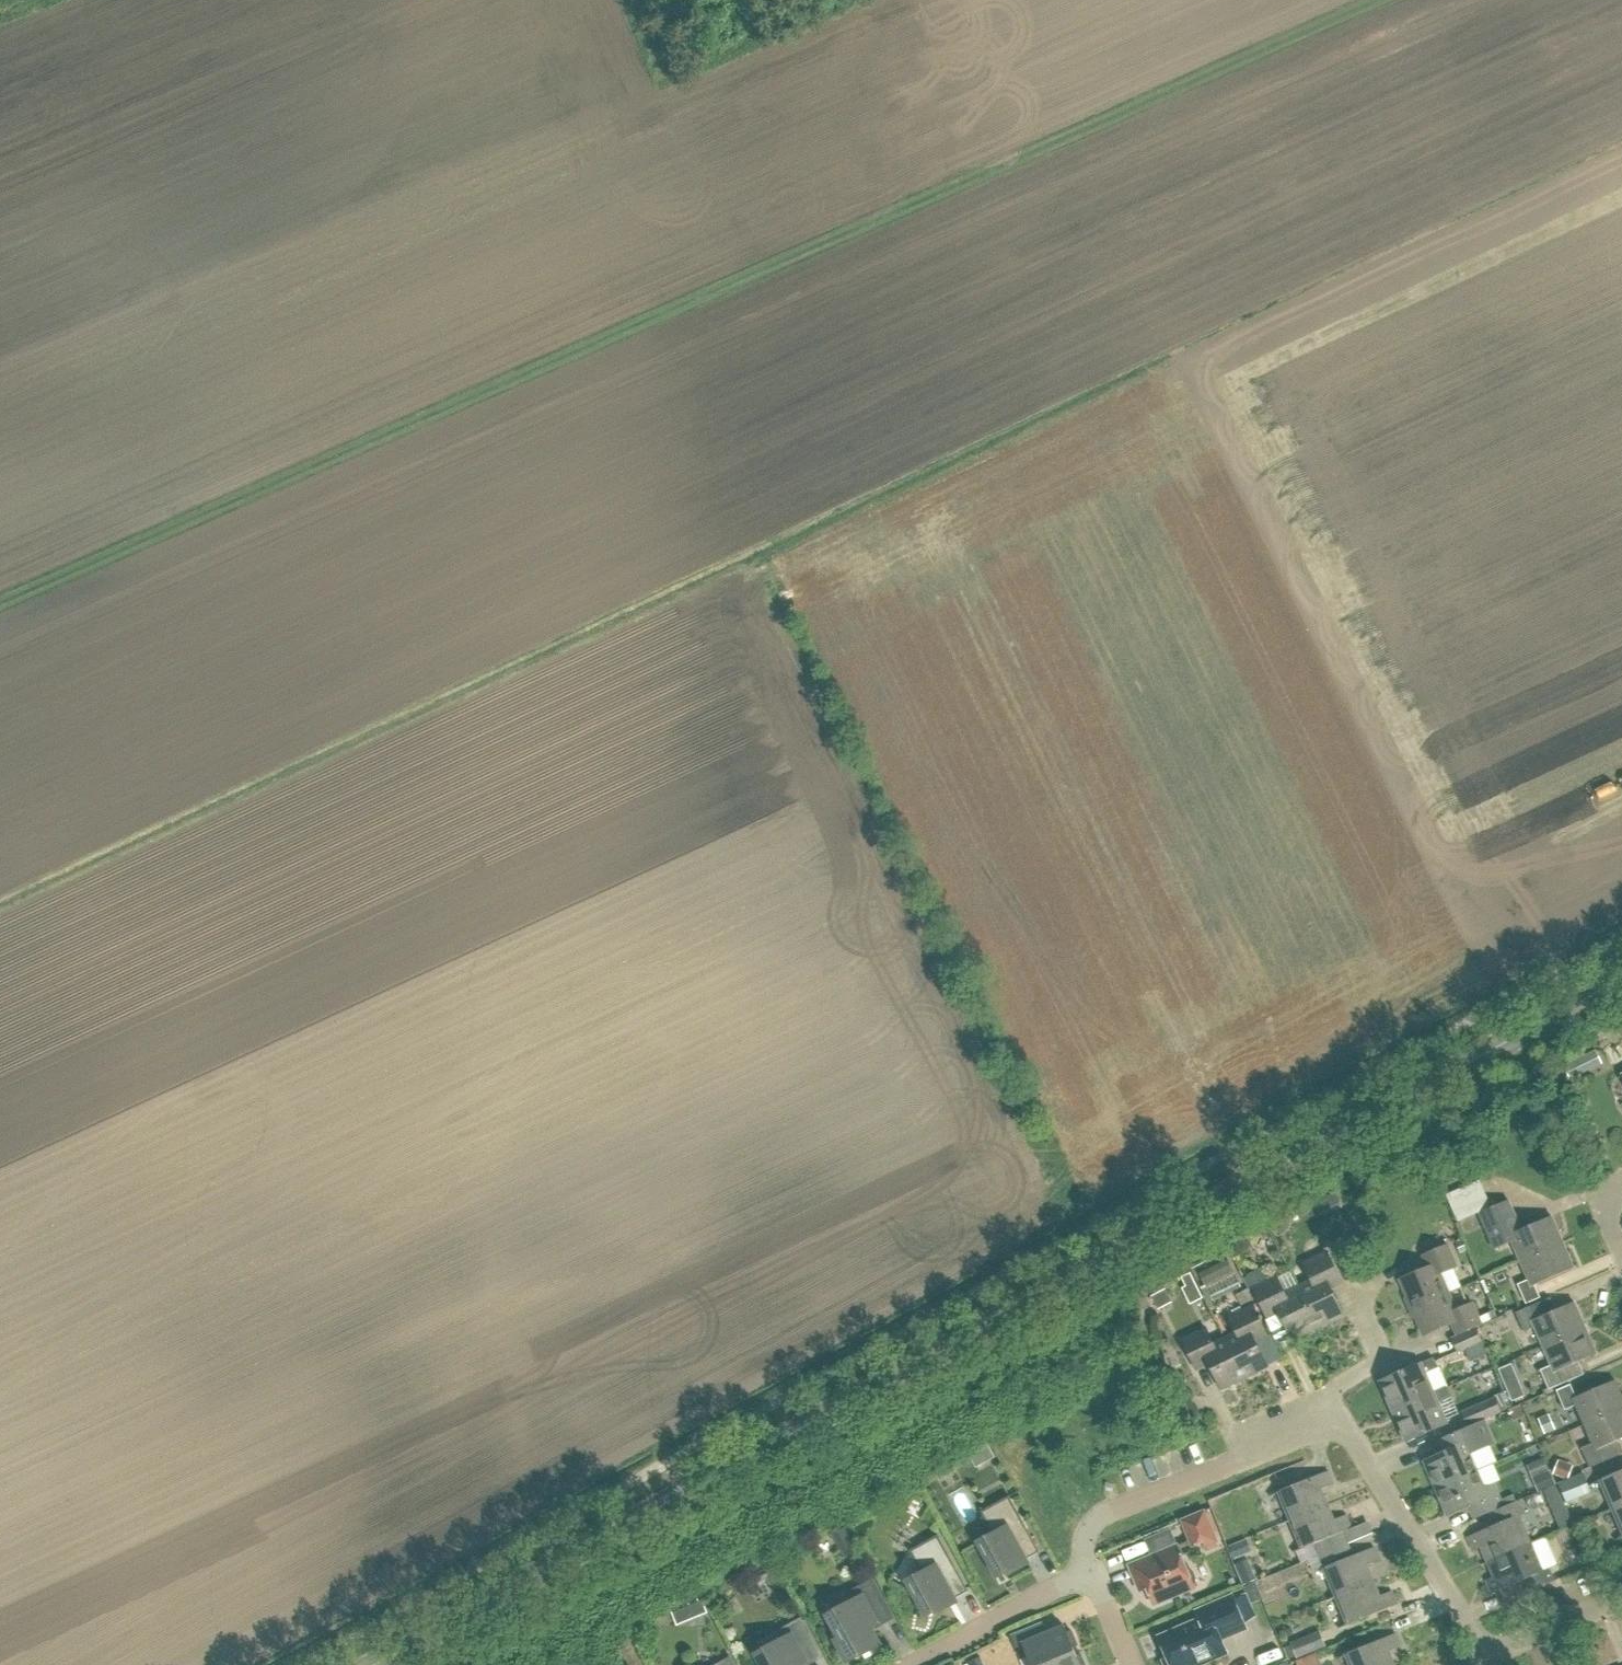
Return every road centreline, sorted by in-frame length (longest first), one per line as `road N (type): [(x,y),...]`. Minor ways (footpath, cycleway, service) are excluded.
road 1 (tertiary): [(372,1664),(1621,982)]
road 2 (residential): [(1093,1569),(1087,1531),(1103,1514),(1340,1418)]
road 3 (residential): [(1482,1654),(1340,1418)]
road 4 (residential): [(915,1664),(1093,1569)]
road 5 (residential): [(1482,1654),(1621,1596)]
road 6 (residential): [(1340,1418),(1327,1394),(1384,1355),(1369,1324)]

